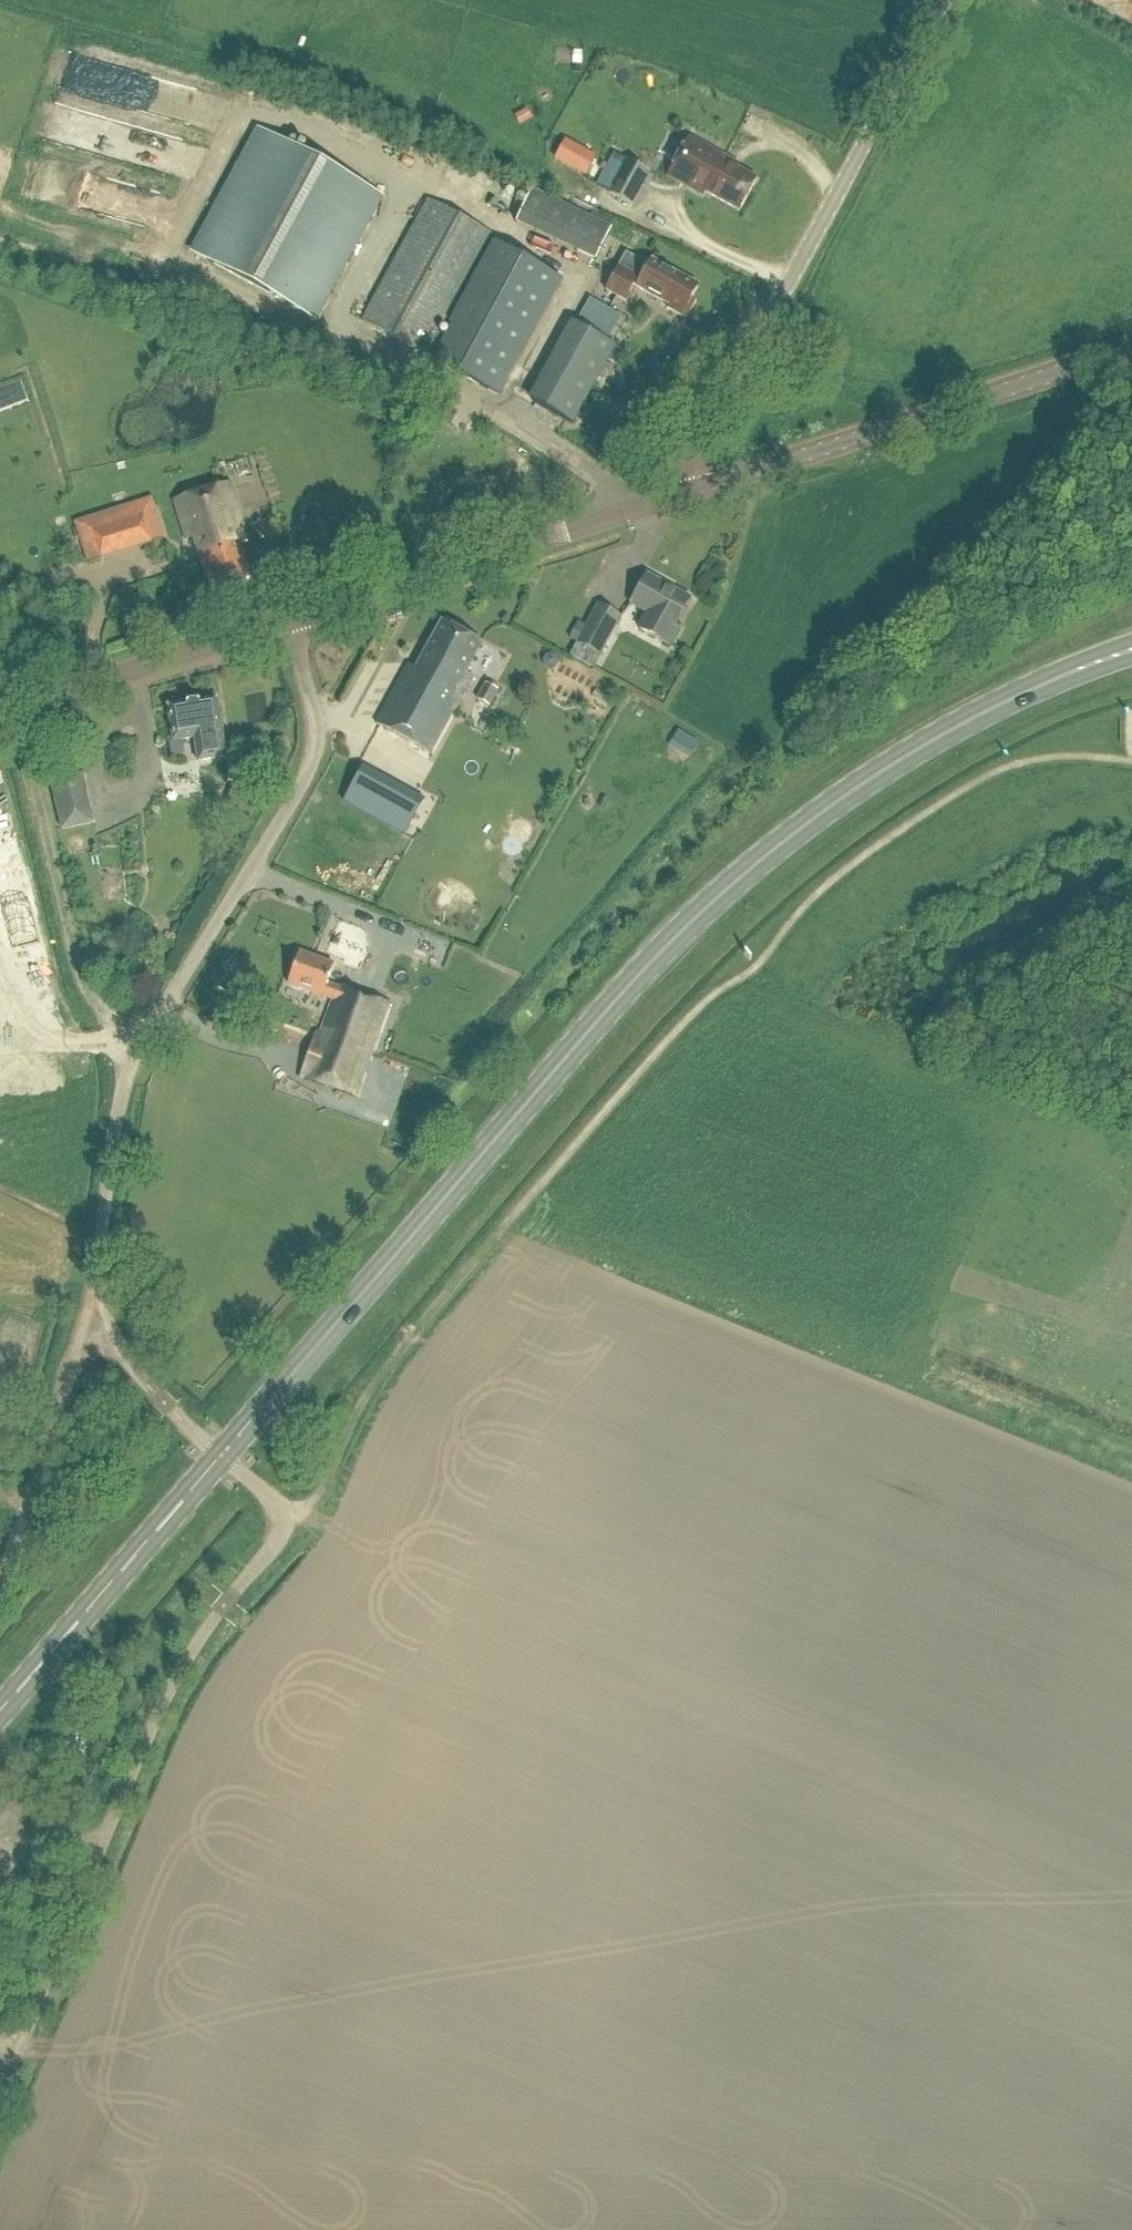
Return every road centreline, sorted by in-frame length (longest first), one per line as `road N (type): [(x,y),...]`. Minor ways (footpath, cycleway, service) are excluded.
road 1 (primary): [(222,1457),(616,1003),(759,865),(916,750),(1131,651)]
road 2 (unclassified): [(222,1457),(129,1362),(110,1324),(98,1262),(117,1107),(141,1042),(310,768),(317,726),(287,622)]
road 3 (unclassified): [(0,2095),(152,1730),(218,1615),(281,1533),(274,1509),(222,1457)]
road 4 (unclassified): [(947,0),(754,342),(684,440),(697,490)]
road 5 (tertiary): [(697,490),(1131,348)]
road 6 (tertiary): [(287,622),(697,490)]
road 7 (track): [(16,710),(83,977),(105,1012),(141,1042)]
road 8 (primary): [(0,1713),(222,1457)]
road 9 (track): [(100,1282),(0,1587)]
road 10 (tertiary): [(0,715),(287,622)]

